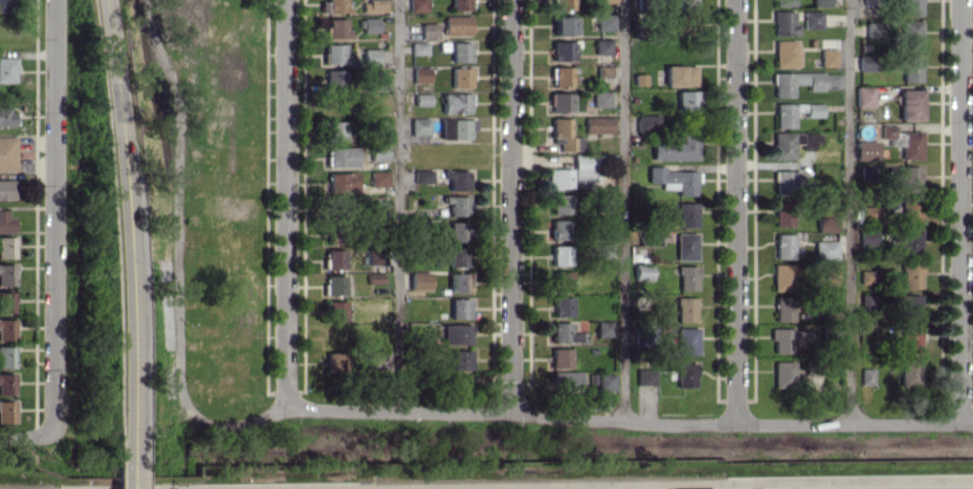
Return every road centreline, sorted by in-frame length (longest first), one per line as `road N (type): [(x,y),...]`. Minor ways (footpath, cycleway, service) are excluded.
road 1 (residential): [(972,423),(284,407)]
road 2 (tertiary): [(105,0),(126,171),(129,434)]
road 3 (residential): [(57,0),(57,435)]
road 4 (residential): [(959,0),(960,423)]
road 5 (residential): [(734,422),(735,0)]
road 6 (residential): [(511,0),(512,412)]
road 7 (residential): [(284,407),(285,0)]

